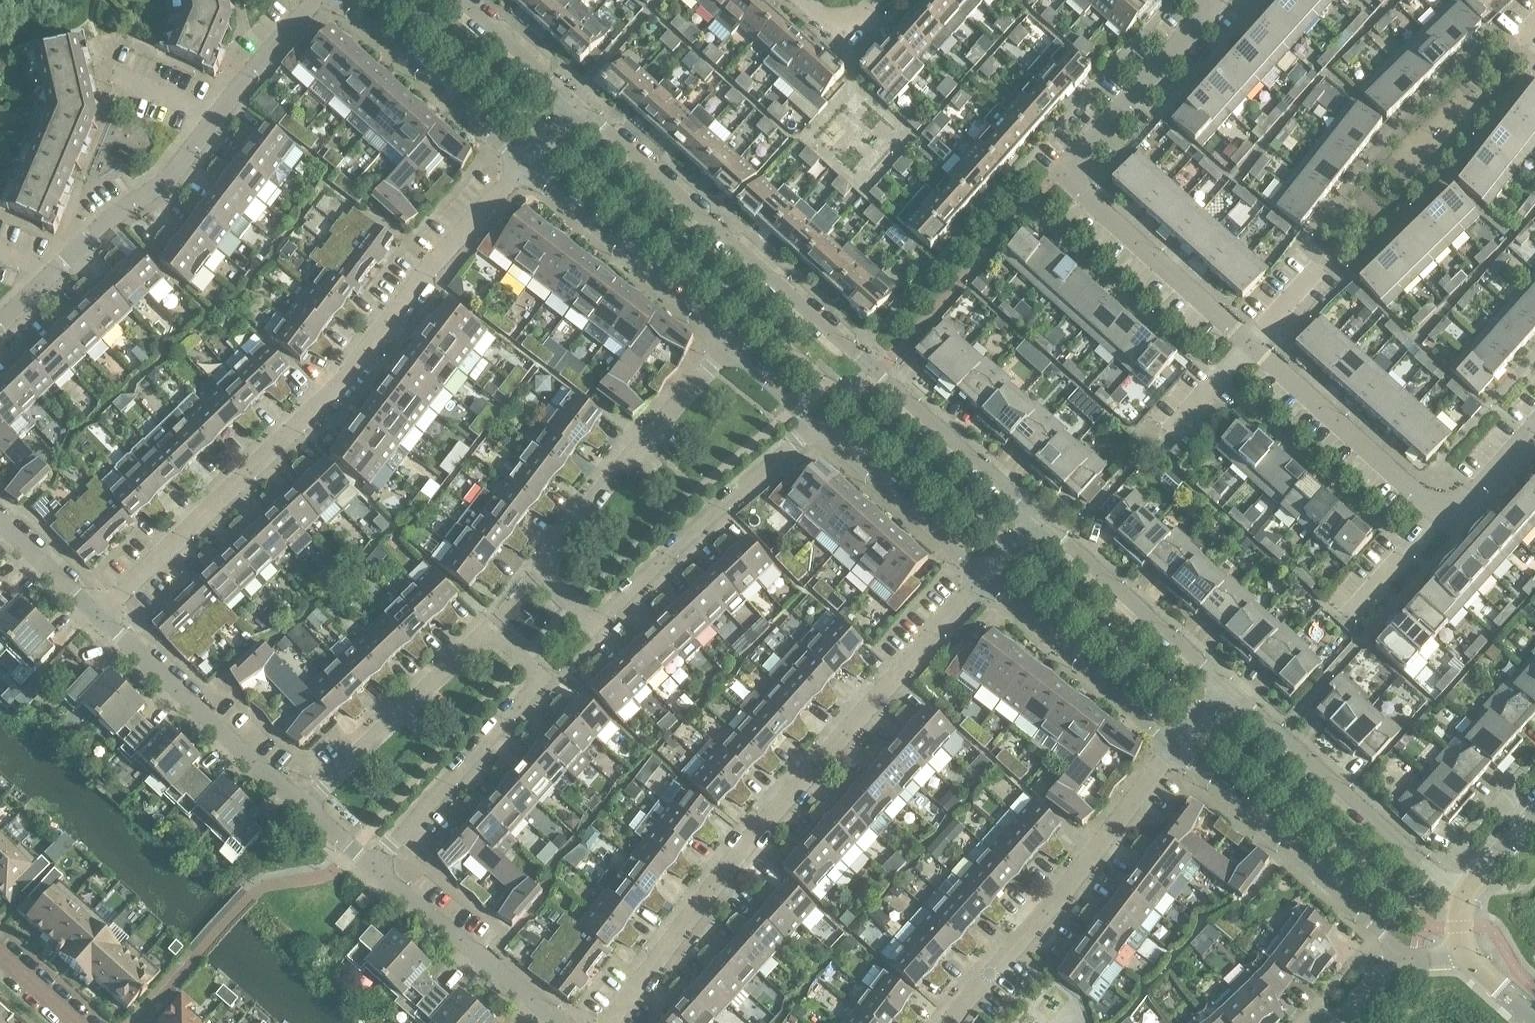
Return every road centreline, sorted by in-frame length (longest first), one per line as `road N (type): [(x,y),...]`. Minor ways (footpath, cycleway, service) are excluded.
road 1 (residential): [(1214,0),(1077,154),(1084,196),(1425,502),(1457,508),(1474,497),(1534,429)]
road 2 (residential): [(730,351),(642,442),(547,558),(548,585),(581,619),(603,621),(815,428)]
road 3 (residential): [(99,619),(327,398),(444,247),(529,166)]
road 4 (residential): [(1040,521),(578,110)]
road 5 (residential): [(612,1022),(753,836),(983,580)]
road 6 (residential): [(374,871),(529,693),(532,680),(520,660),(495,639),(475,640),(301,807)]
road 7 (residential): [(0,324),(174,177),(317,0)]
road 8 (residential): [(947,1022),(1175,749)]
road 9 (residential): [(1471,890),(1429,874),(1229,692)]
road 10 (residential): [(1175,749),(1405,960)]
road 11 (residential): [(301,807),(99,619)]
road 12 (residential): [(529,166),(730,351)]
road 13 (residential): [(983,580),(1175,749)]
road 14 (residential): [(1229,692),(1040,521)]
road 15 (residential): [(341,0),(529,166)]
road 16 (residential): [(551,1022),(374,871)]
road 17 (residential): [(815,428),(983,580)]
road 18 (residential): [(578,110),(456,0)]
road 19 (residential): [(99,619),(0,527)]

